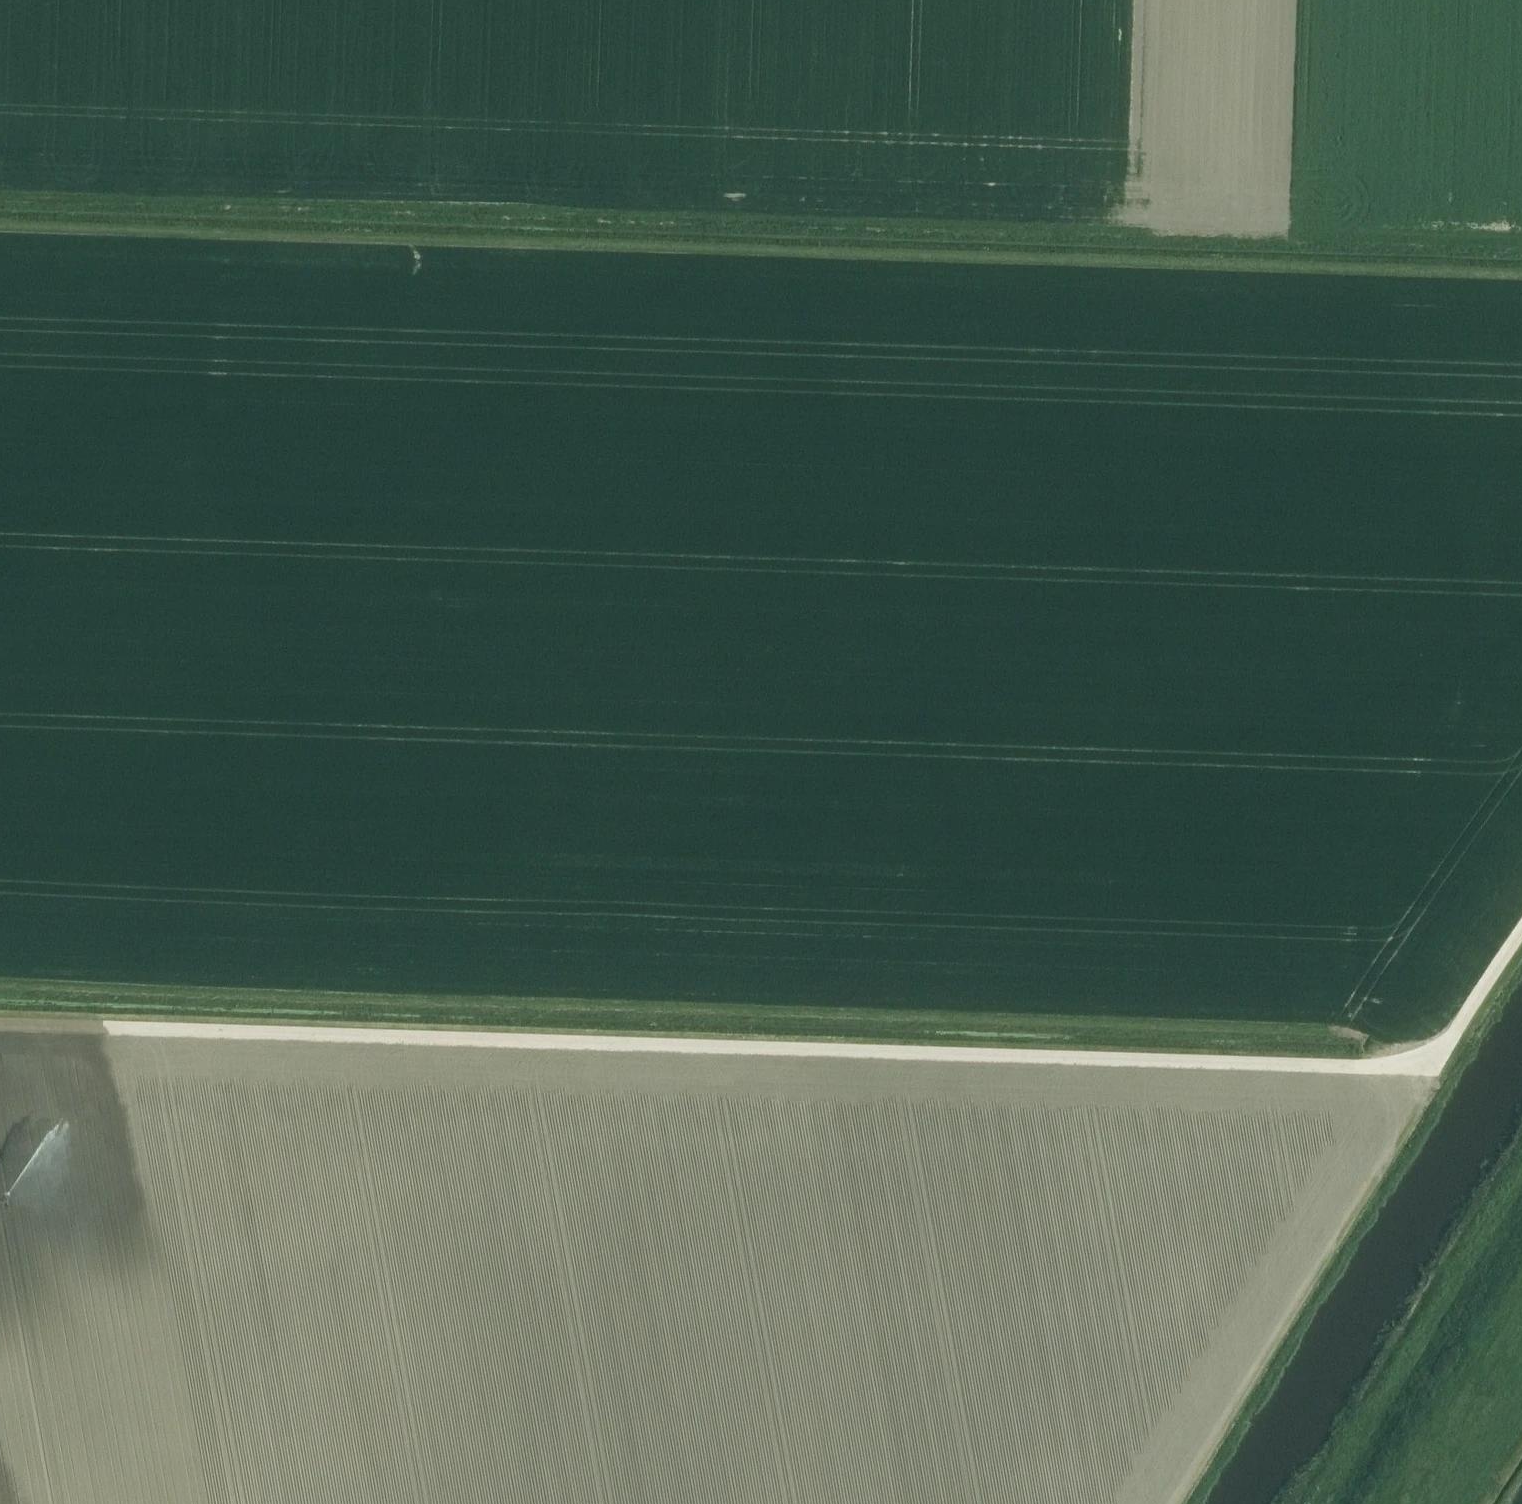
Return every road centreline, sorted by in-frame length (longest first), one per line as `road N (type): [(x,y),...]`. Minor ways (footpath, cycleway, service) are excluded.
road 1 (track): [(0,1022),(1434,1068)]
road 2 (track): [(1434,1068),(1521,928)]

